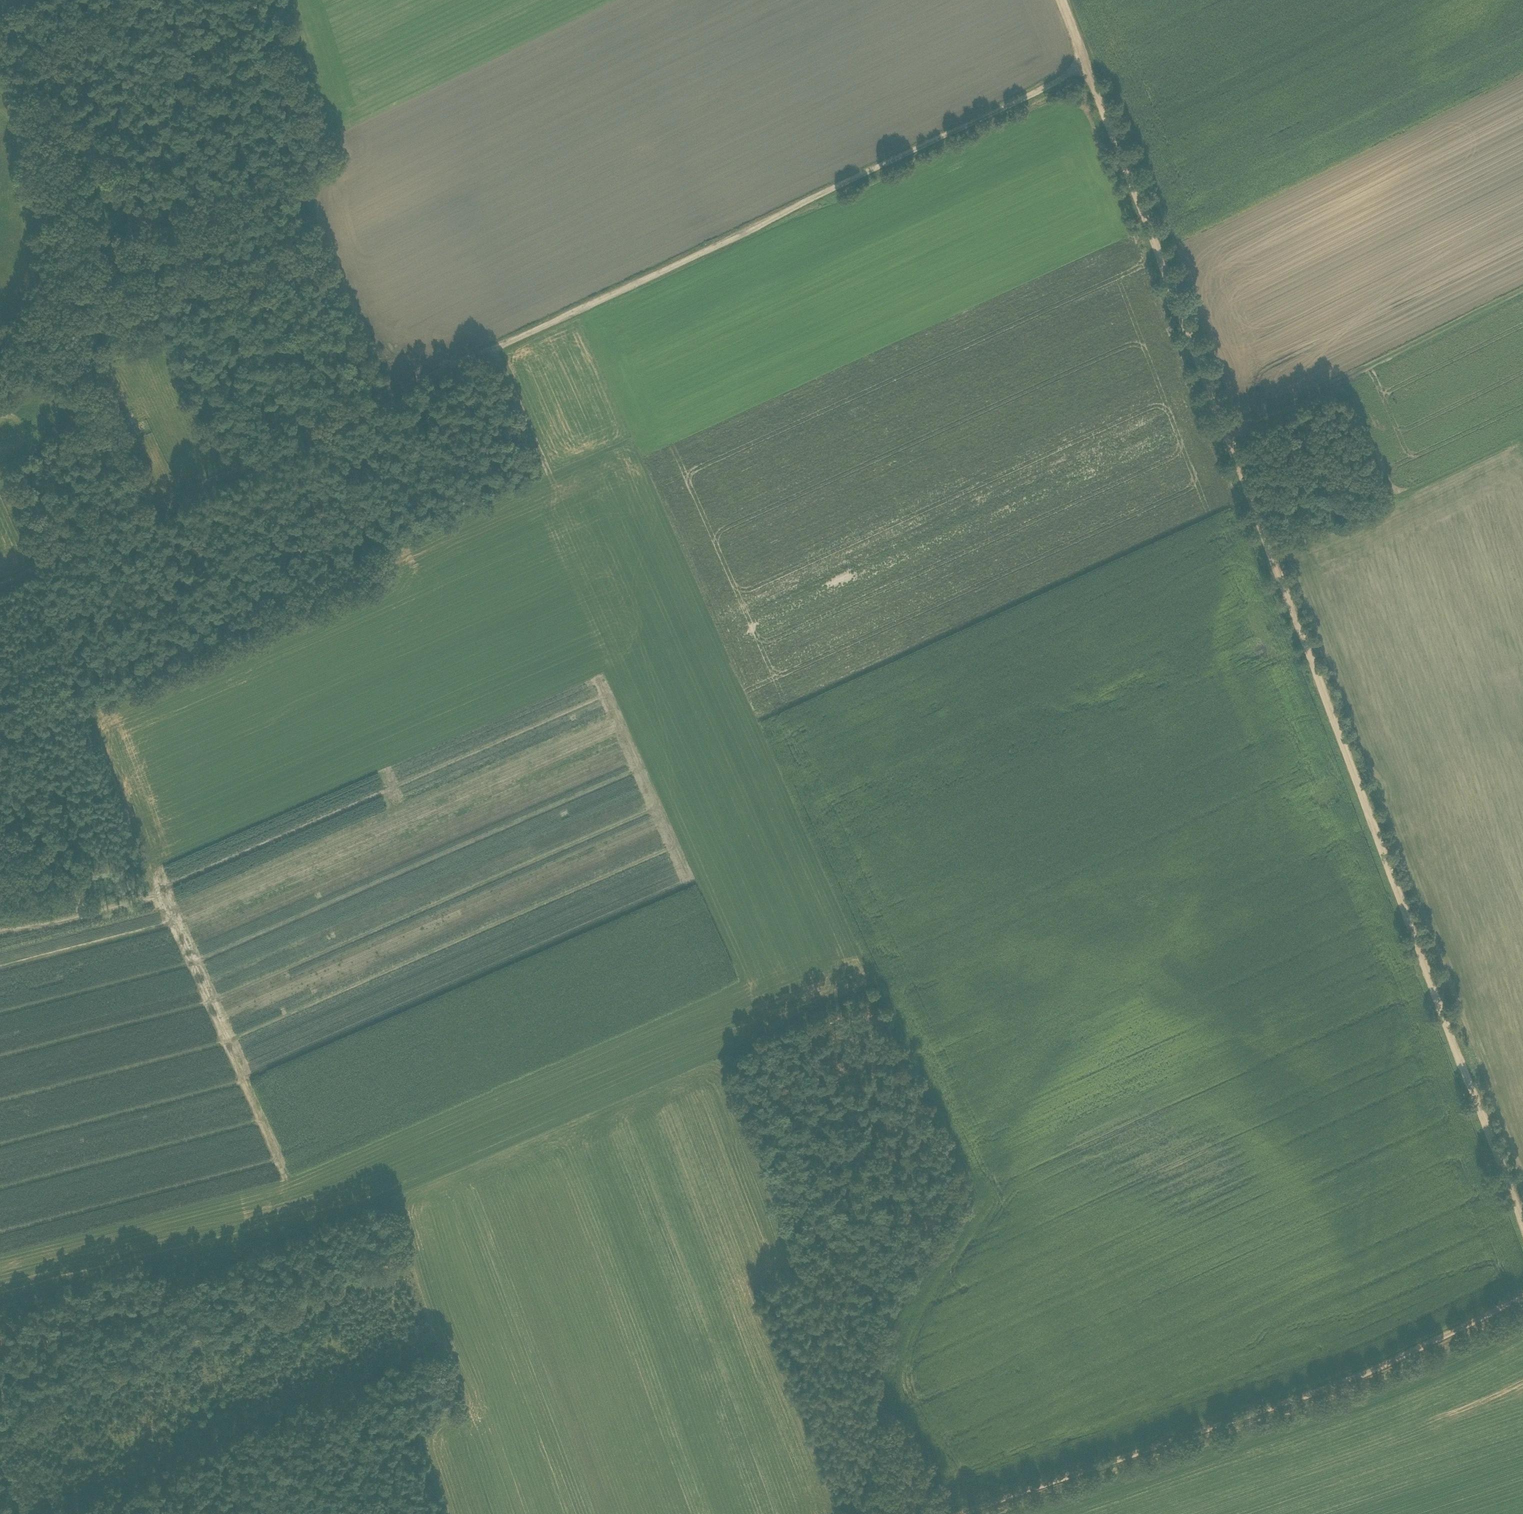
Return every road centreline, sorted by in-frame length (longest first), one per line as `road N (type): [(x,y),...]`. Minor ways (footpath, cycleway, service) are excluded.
road 1 (track): [(1522,1218),(1087,68)]
road 2 (track): [(1087,68),(0,583)]
road 3 (track): [(1522,1293),(1340,1383),(957,1513)]

